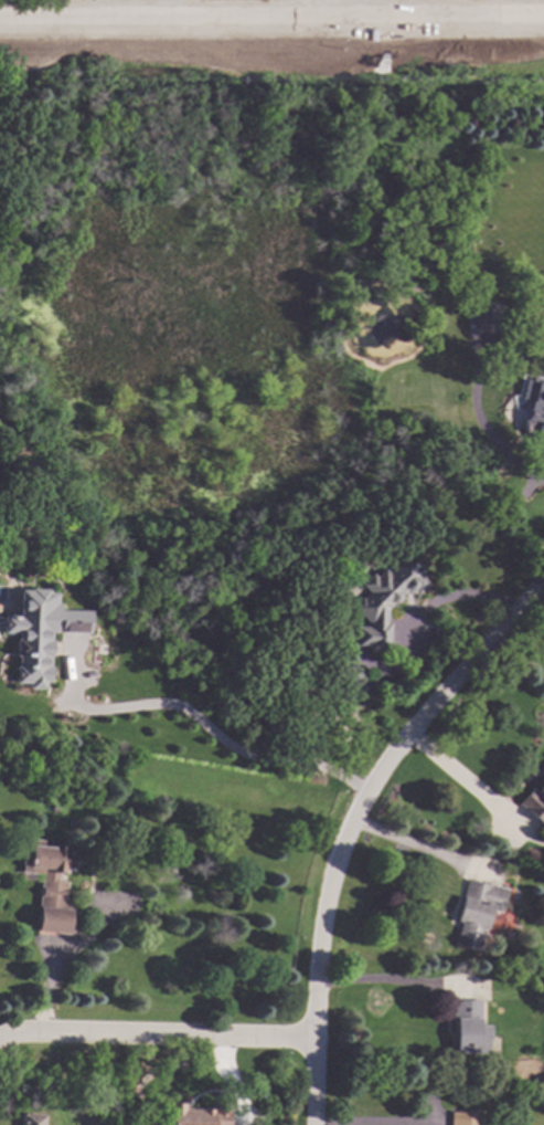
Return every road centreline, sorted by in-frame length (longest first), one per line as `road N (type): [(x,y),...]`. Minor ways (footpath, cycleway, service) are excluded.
road 1 (secondary): [(543,21),(0,24)]
road 2 (residential): [(333,869),(367,788),(543,578)]
road 3 (residential): [(314,1037),(0,1035)]
road 4 (residential): [(333,869),(317,984),(313,1124)]

